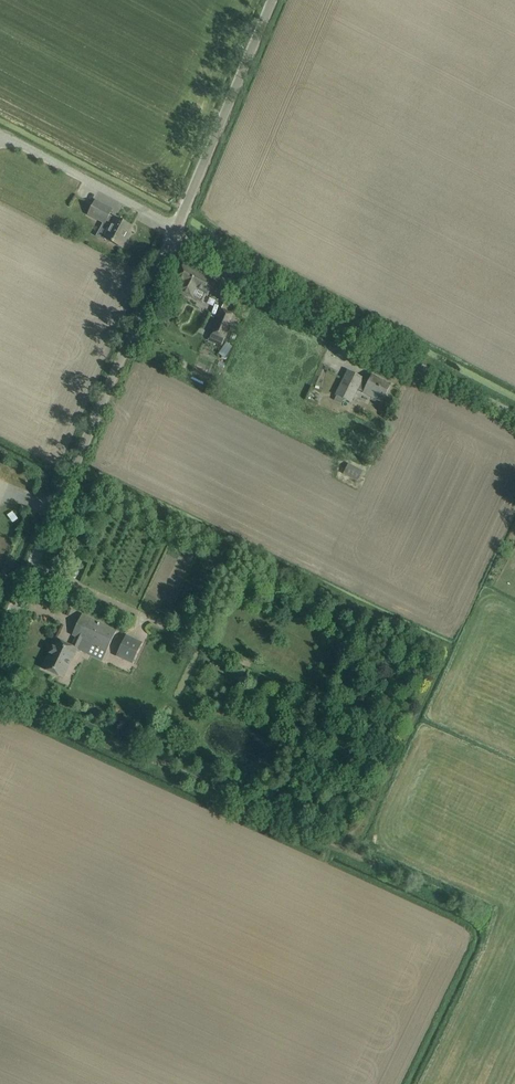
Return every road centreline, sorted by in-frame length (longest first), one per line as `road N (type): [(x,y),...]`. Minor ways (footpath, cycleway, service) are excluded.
road 1 (unclassified): [(0,643),(177,232)]
road 2 (unclassified): [(514,418),(321,318),(177,232)]
road 3 (unclassified): [(177,232),(276,0)]

